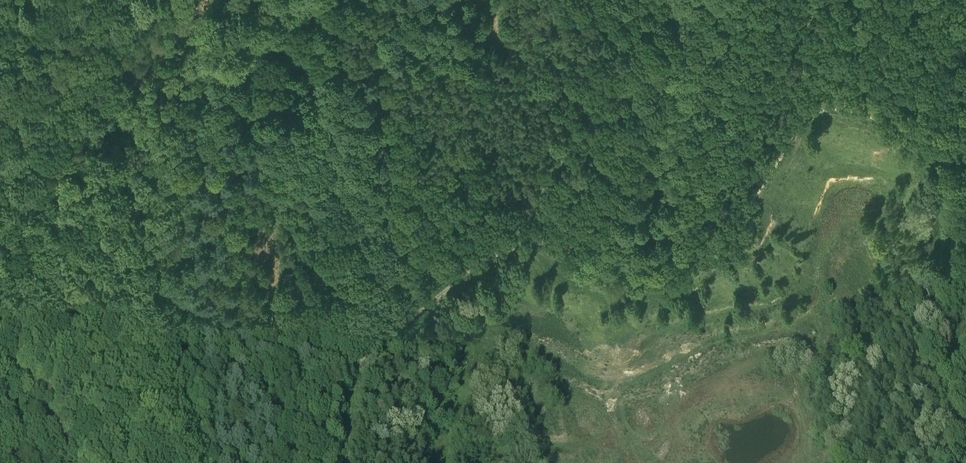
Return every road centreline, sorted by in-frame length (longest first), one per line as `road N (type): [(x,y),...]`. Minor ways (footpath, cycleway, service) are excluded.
road 1 (track): [(965,329),(940,166),(923,143),(849,111),(802,121),(721,234),(650,269)]
road 2 (track): [(650,269),(531,242),(480,264),(344,378),(328,410),(324,462)]
road 3 (track): [(771,0),(752,76),(649,228),(629,239)]
road 4 (track): [(126,91),(114,118),(97,124),(0,254)]

